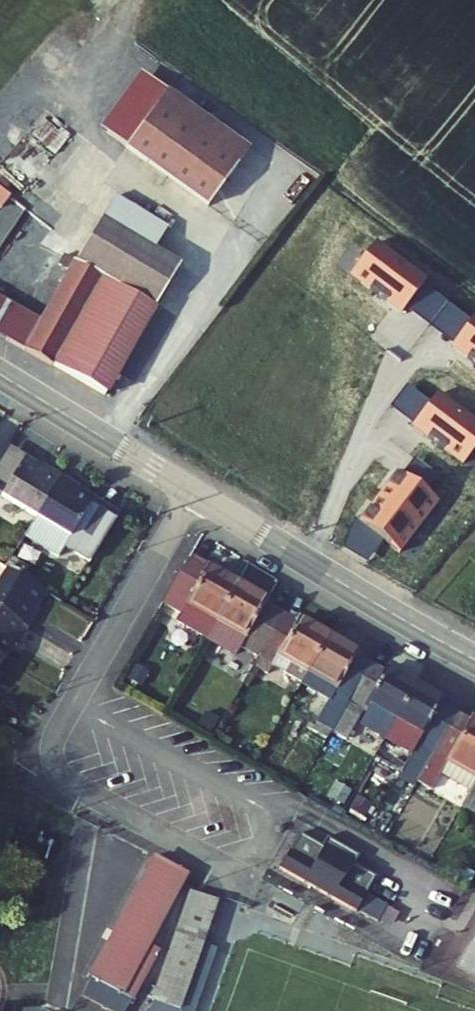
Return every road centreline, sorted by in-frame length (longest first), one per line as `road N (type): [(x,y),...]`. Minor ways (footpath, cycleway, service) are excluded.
road 1 (residential): [(76,700),(53,749),(59,769),(79,782),(238,870),(273,809)]
road 2 (secondary): [(474,659),(195,492)]
road 3 (residential): [(195,492),(76,700)]
road 4 (secondary): [(195,492),(0,373)]
road 5 (residential): [(273,809),(76,700)]

